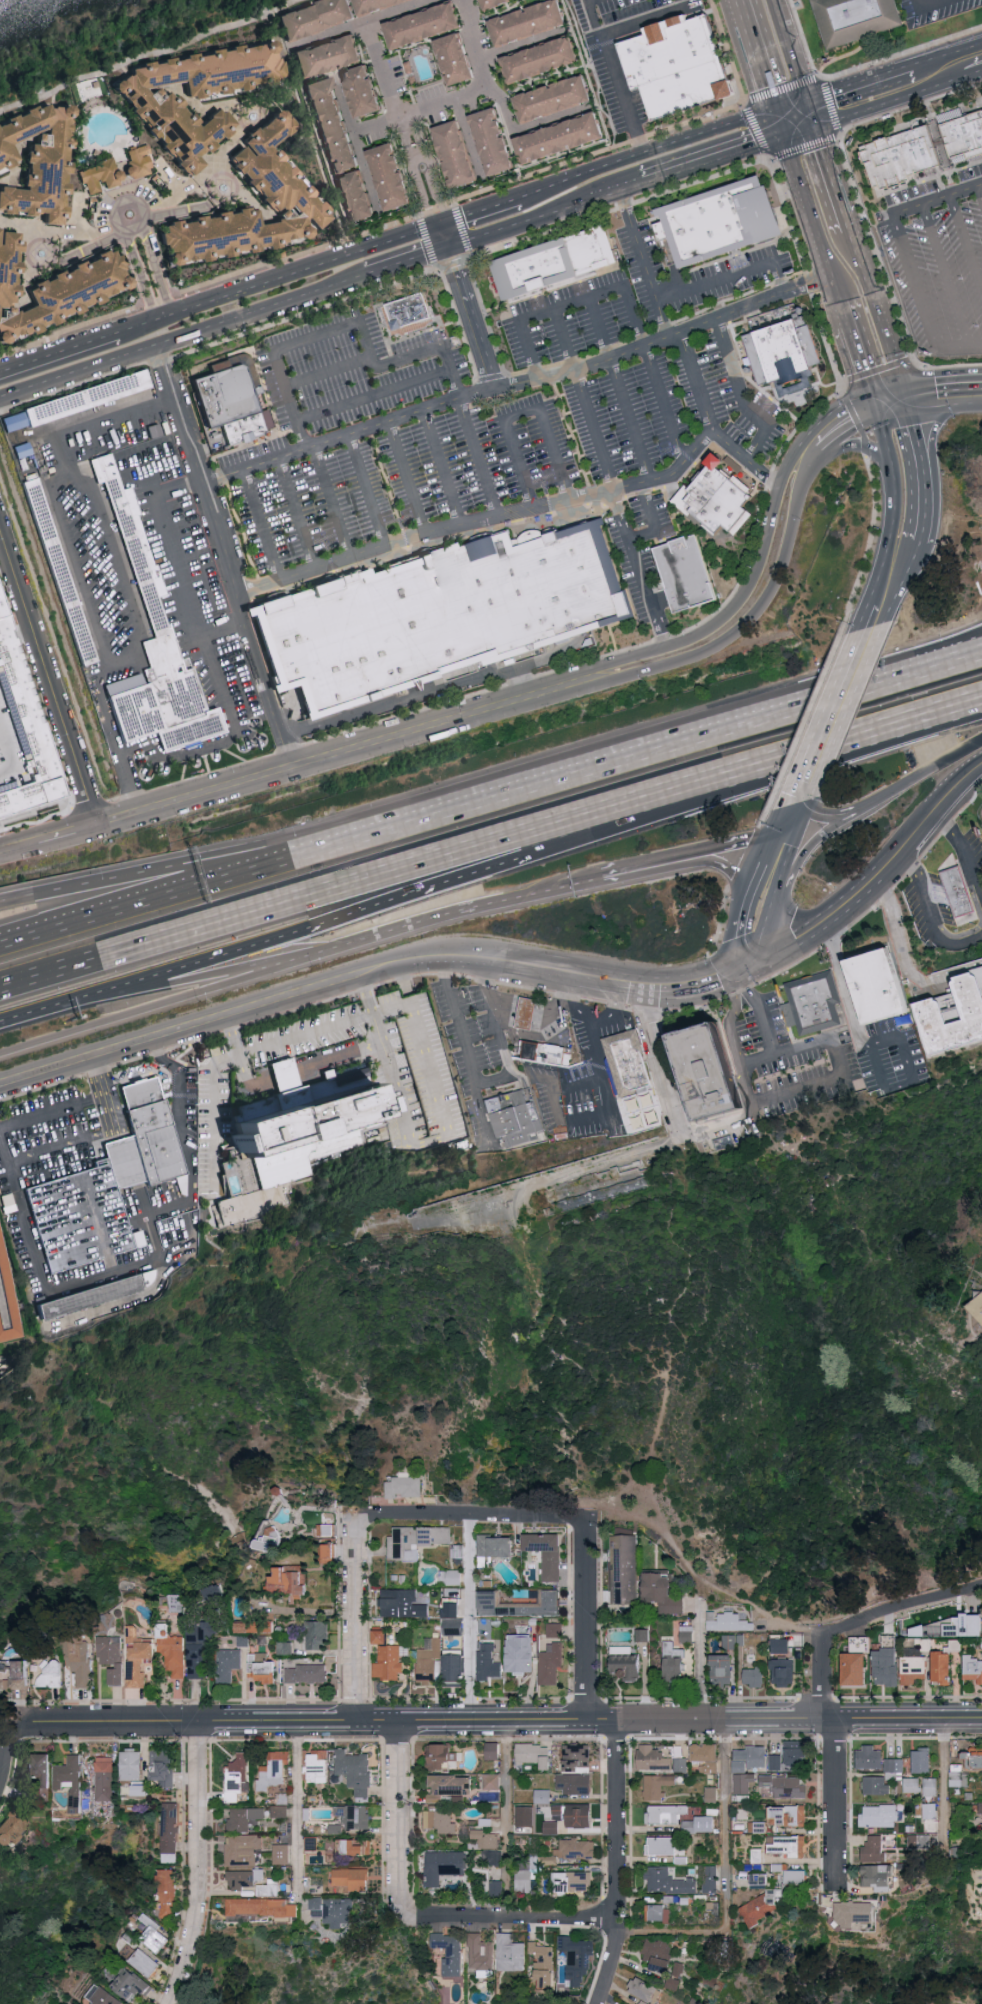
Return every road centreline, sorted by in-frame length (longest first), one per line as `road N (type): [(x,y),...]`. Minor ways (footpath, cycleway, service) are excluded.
road 1 (motorway): [(0,989),(764,764)]
road 2 (tertiary): [(0,1083),(384,967),(490,961),(664,987),(733,973)]
road 3 (tertiary): [(602,676),(0,854)]
road 4 (motorway): [(457,808),(0,943)]
road 5 (motorway): [(457,808),(0,903)]
road 6 (residential): [(294,766),(154,345)]
road 7 (tertiary): [(199,1725),(587,1723)]
road 8 (secondary): [(0,397),(367,274)]
road 9 (motorway): [(804,707),(457,808)]
road 10 (motorway): [(0,1054),(330,952)]
road 11 (secondary): [(441,222),(123,329)]
road 12 (tertiary): [(602,676),(716,643),(758,604),(807,462)]
road 13 (residential): [(100,824),(0,523)]
road 14 (tertiary): [(807,462),(780,484),(744,593),(706,628),(602,676)]
road 15 (tertiary): [(756,964),(880,882),(981,771)]
road 16 (motorway): [(330,952),(602,877)]
road 17 (residential): [(601,2003),(618,1935),(618,1723)]
road 18 (residential): [(172,2003),(201,1892),(199,1725)]
road 19 (motorway): [(77,1000),(330,952)]
road 20 (motorway): [(531,856),(764,764)]
road 21 (motorway): [(77,1000),(309,927)]
road 22 (tertiary): [(825,1723),(587,1723)]
road 23 (motorway): [(309,927),(531,856)]
road 24 (residential): [(356,1521),(588,1521)]
road 25 (motorway): [(764,764),(981,700)]
road 26 (residential): [(400,1916),(618,1922)]
road 27 (tertiary): [(3,1735),(3,1726),(199,1725)]
road 28 (residential): [(357,1725),(356,1521)]
road 29 (residential): [(587,1723),(588,1521)]
road 30 (secondary): [(874,407),(893,518),(866,601)]
road 31 (motorway): [(981,634),(804,707)]
road 32 (residential): [(400,1916),(396,1725)]
road 33 (motorway): [(981,653),(804,707)]
road 34 (secondary): [(851,636),(778,805)]
road 35 (secondary): [(905,399),(849,230)]
road 36 (secondary): [(811,792),(881,629)]
road 37 (secondary): [(784,138),(839,304)]
road 38 (residential): [(824,1638),(872,1611),(981,1581)]
road 39 (secondary): [(816,128),(974,75)]
road 40 (residential): [(681,1141),(635,986)]
road 41 (tertiary): [(981,1723),(825,1723)]
road 42 (residential): [(836,1877),(837,1723)]
road 43 (motorway): [(846,816),(981,742)]
road 44 (secondary): [(449,247),(591,199)]
road 45 (secondary): [(644,181),(784,138)]
road 46 (secondary): [(775,112),(640,155)]
road 47 (tertiary): [(756,964),(796,830)]
road 48 (residential): [(456,102),(493,88),(460,0)]
road 49 (tertiary): [(763,844),(733,973)]
road 50 (secondary): [(123,329),(0,370)]
road 51 (residential): [(412,142),(366,26)]
road 52 (secondary): [(640,155),(523,196)]

